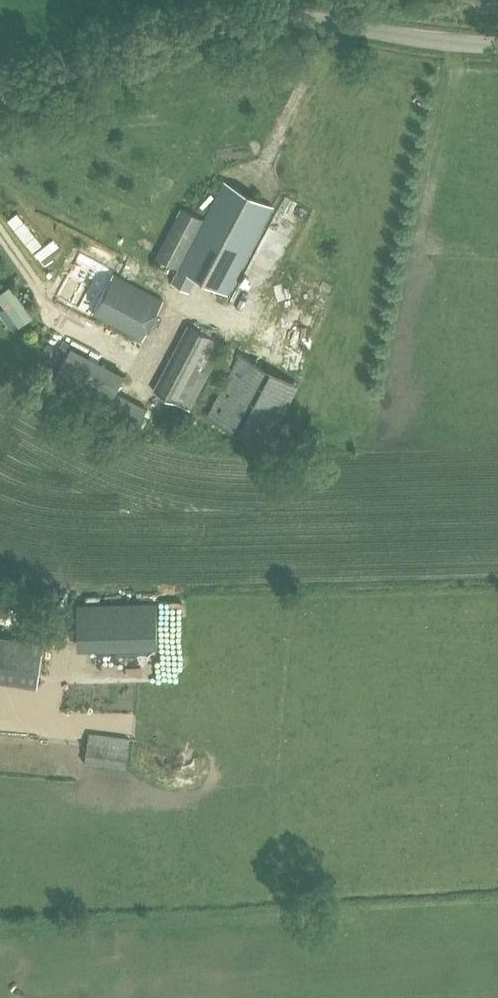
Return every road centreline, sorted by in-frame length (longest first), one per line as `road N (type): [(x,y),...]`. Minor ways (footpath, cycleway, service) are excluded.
road 1 (unclassified): [(0,96),(245,20),(497,45)]

